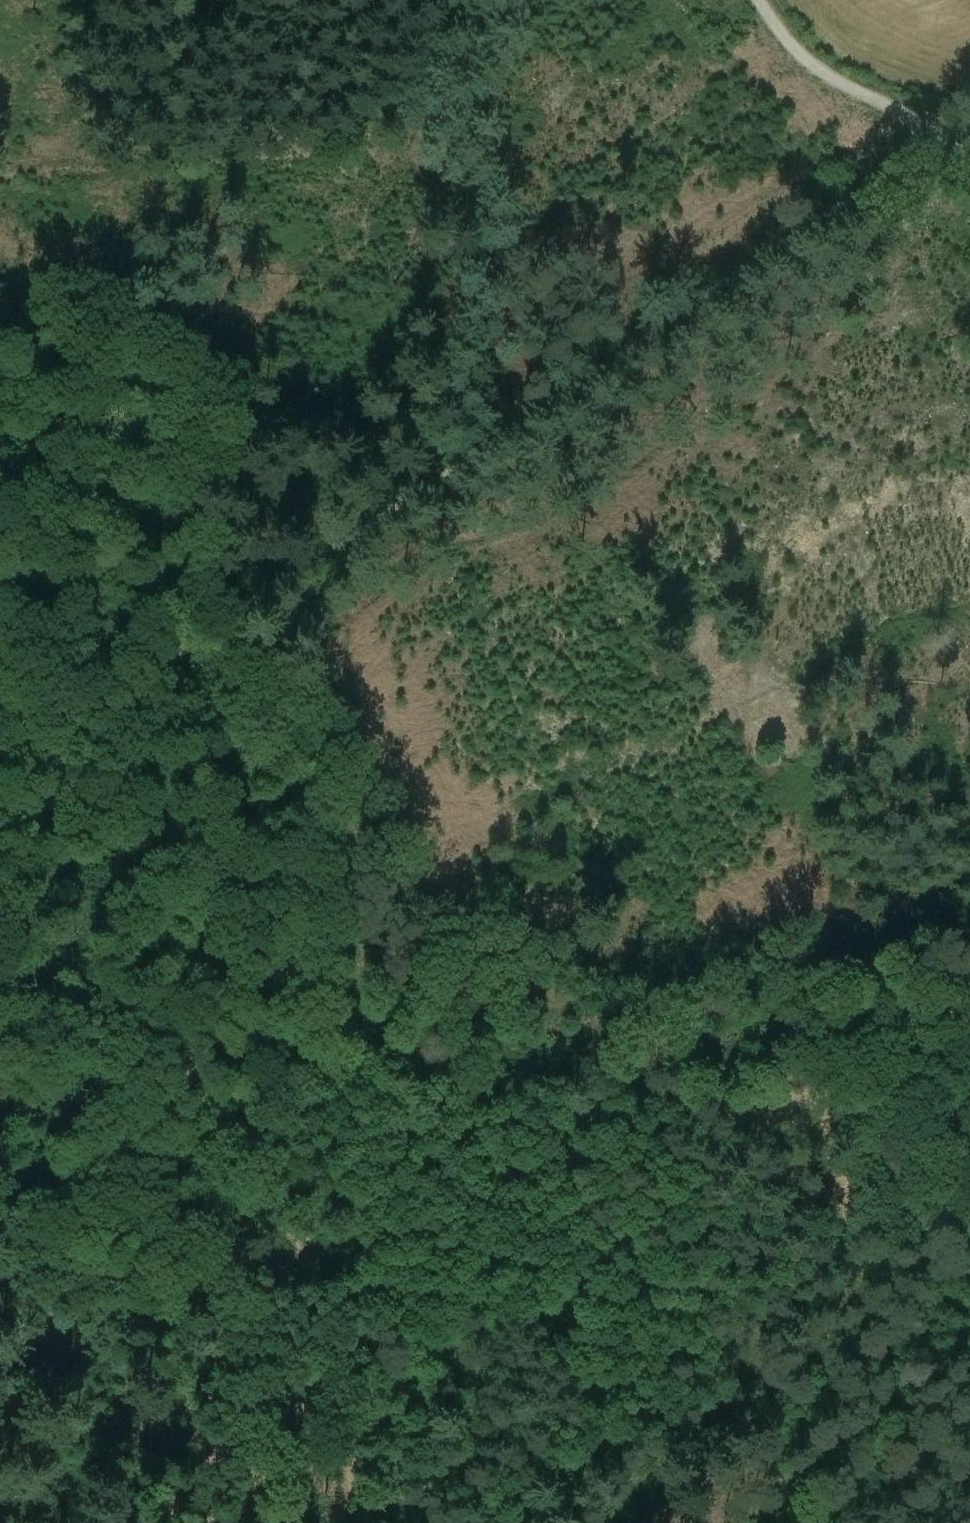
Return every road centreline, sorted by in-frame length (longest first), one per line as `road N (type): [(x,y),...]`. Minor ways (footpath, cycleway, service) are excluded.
road 1 (track): [(0,779),(952,131)]
road 2 (track): [(952,131),(828,76),(762,0)]

